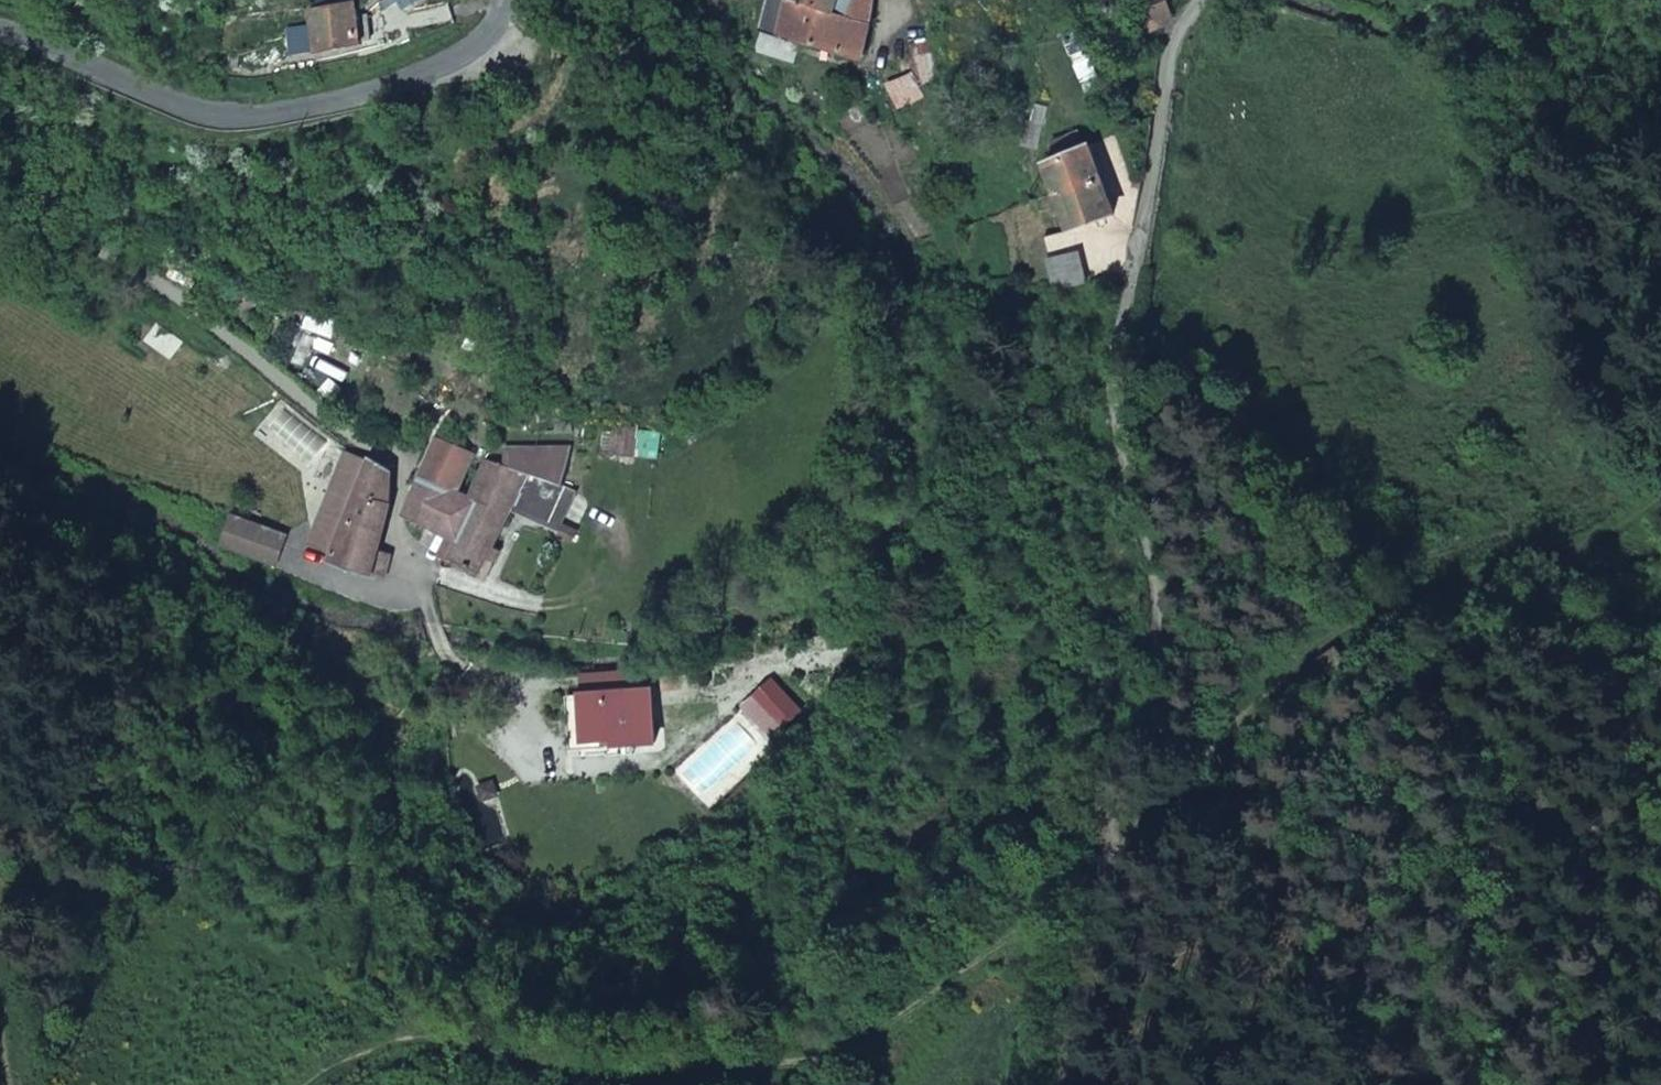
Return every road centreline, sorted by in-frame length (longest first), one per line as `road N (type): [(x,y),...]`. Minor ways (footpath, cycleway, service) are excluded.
road 1 (track): [(283,1084),(346,1010),(397,1037),(536,1058),(799,1062),(882,1024),(1110,833),(1353,609),(1660,417)]
road 2 (unclassified): [(1203,0),(1170,46),(1138,266),(1110,339),(1157,615),(1056,1084)]
road 3 (tertiary): [(0,30),(212,116),(262,116),(428,73),(481,42),(506,0)]
road 4 (track): [(0,858),(29,1084)]

